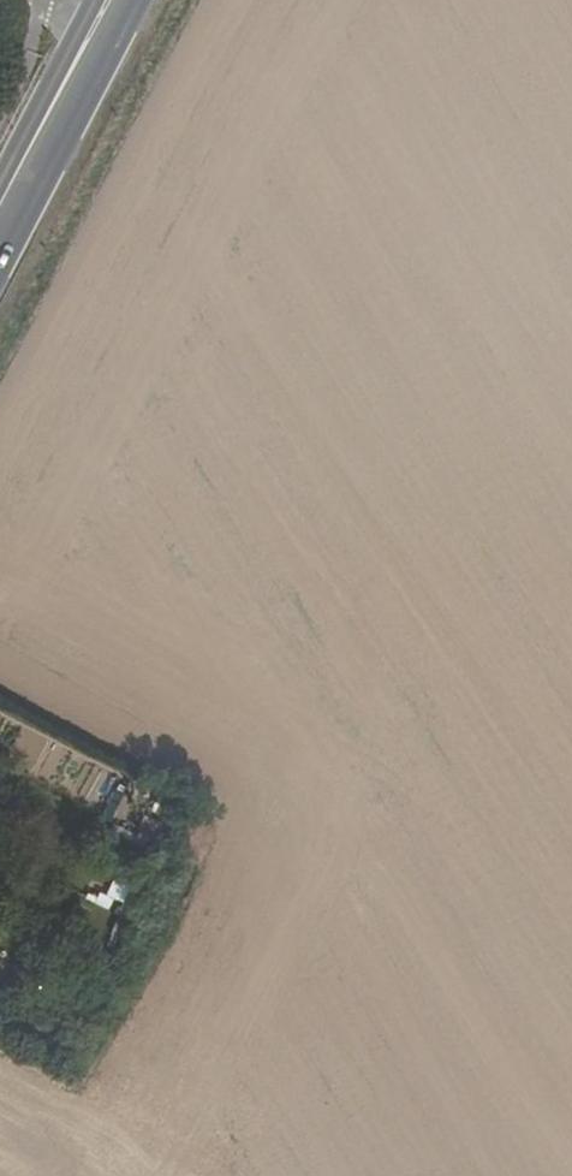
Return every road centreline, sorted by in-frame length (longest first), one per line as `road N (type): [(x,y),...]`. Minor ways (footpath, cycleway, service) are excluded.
road 1 (primary): [(14,197),(128,0)]
road 2 (primary): [(106,0),(14,197)]

